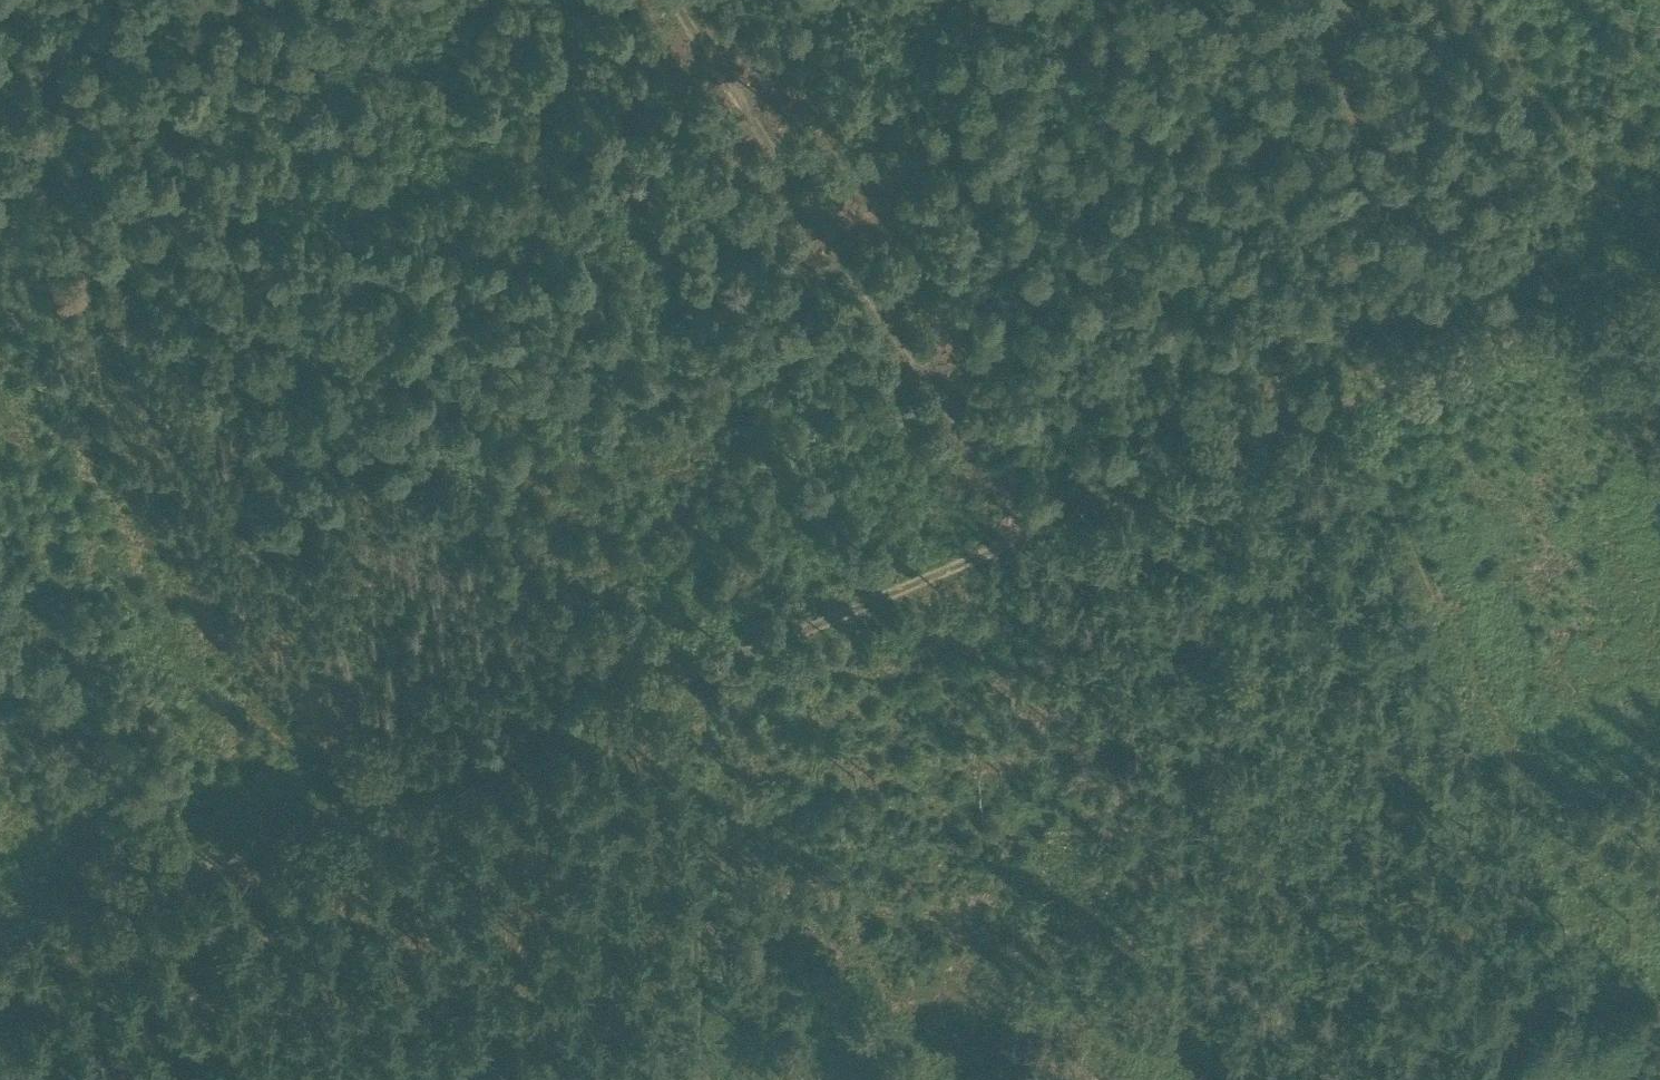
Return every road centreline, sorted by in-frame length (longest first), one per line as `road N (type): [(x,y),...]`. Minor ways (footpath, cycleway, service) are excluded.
road 1 (track): [(0,932),(623,700),(1028,535)]
road 2 (track): [(1028,535),(1659,272)]
road 3 (track): [(683,0),(1028,535)]

